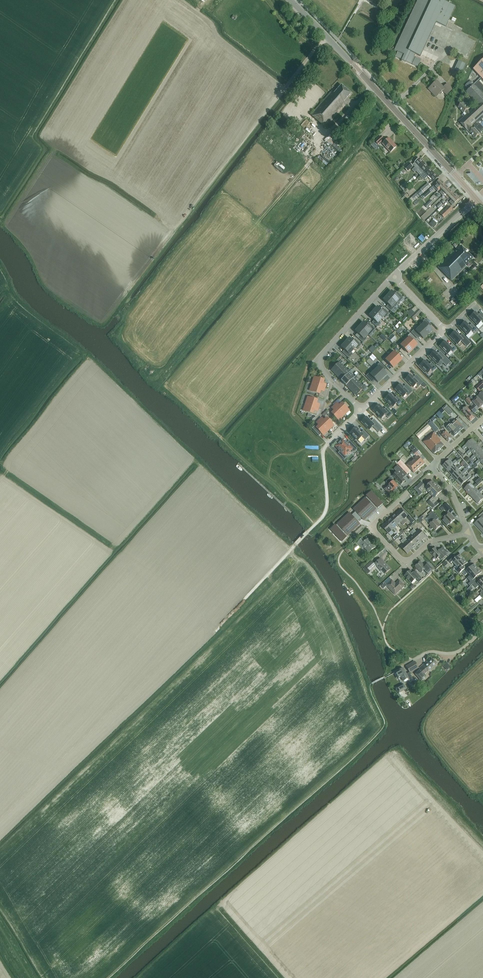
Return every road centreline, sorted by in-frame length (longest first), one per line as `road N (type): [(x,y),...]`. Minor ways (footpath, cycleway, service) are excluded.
road 1 (track): [(327,37),(156,257)]
road 2 (track): [(328,444),(322,518),(231,614)]
road 3 (residential): [(393,275),(314,362),(361,411)]
road 4 (residential): [(469,533),(431,541),(405,564),(371,526),(397,502)]
road 5 (secondary): [(476,199),(369,82)]
road 6 (residential): [(469,533),(450,488),(431,466),(473,428)]
road 7 (track): [(260,220),(318,152),(321,131),(308,115)]

